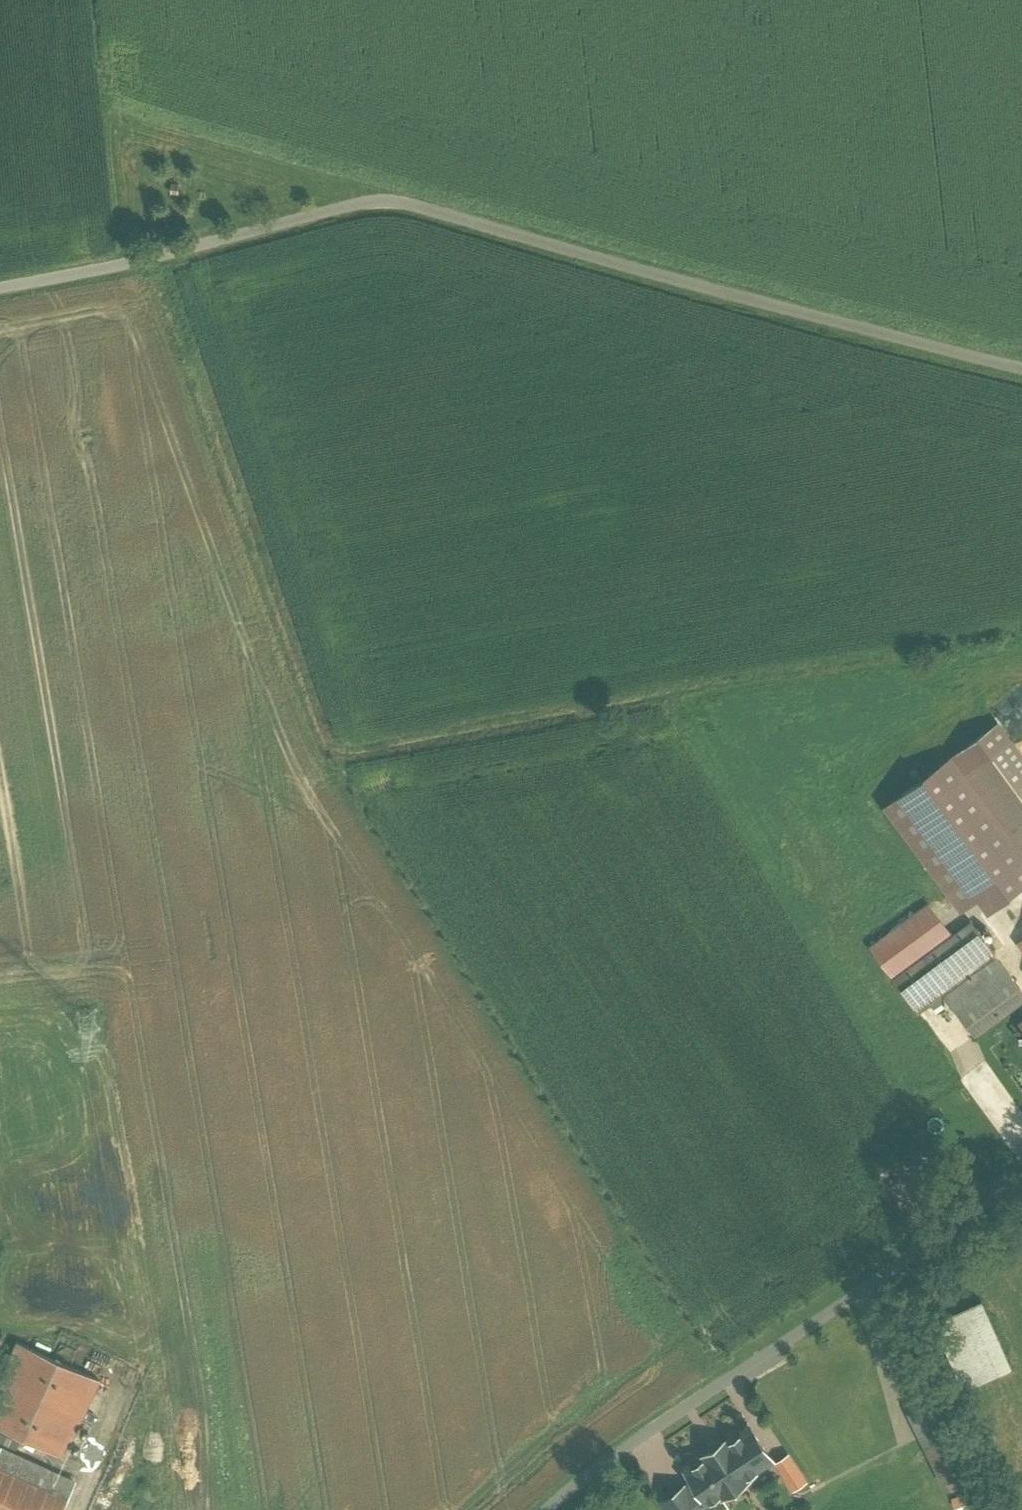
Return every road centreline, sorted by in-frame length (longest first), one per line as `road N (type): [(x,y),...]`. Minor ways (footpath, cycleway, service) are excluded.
road 1 (unclassified): [(0,290),(149,263),(393,199),(1021,369)]
road 2 (unclassified): [(553,1509),(629,1449),(898,1273),(1021,1174)]

